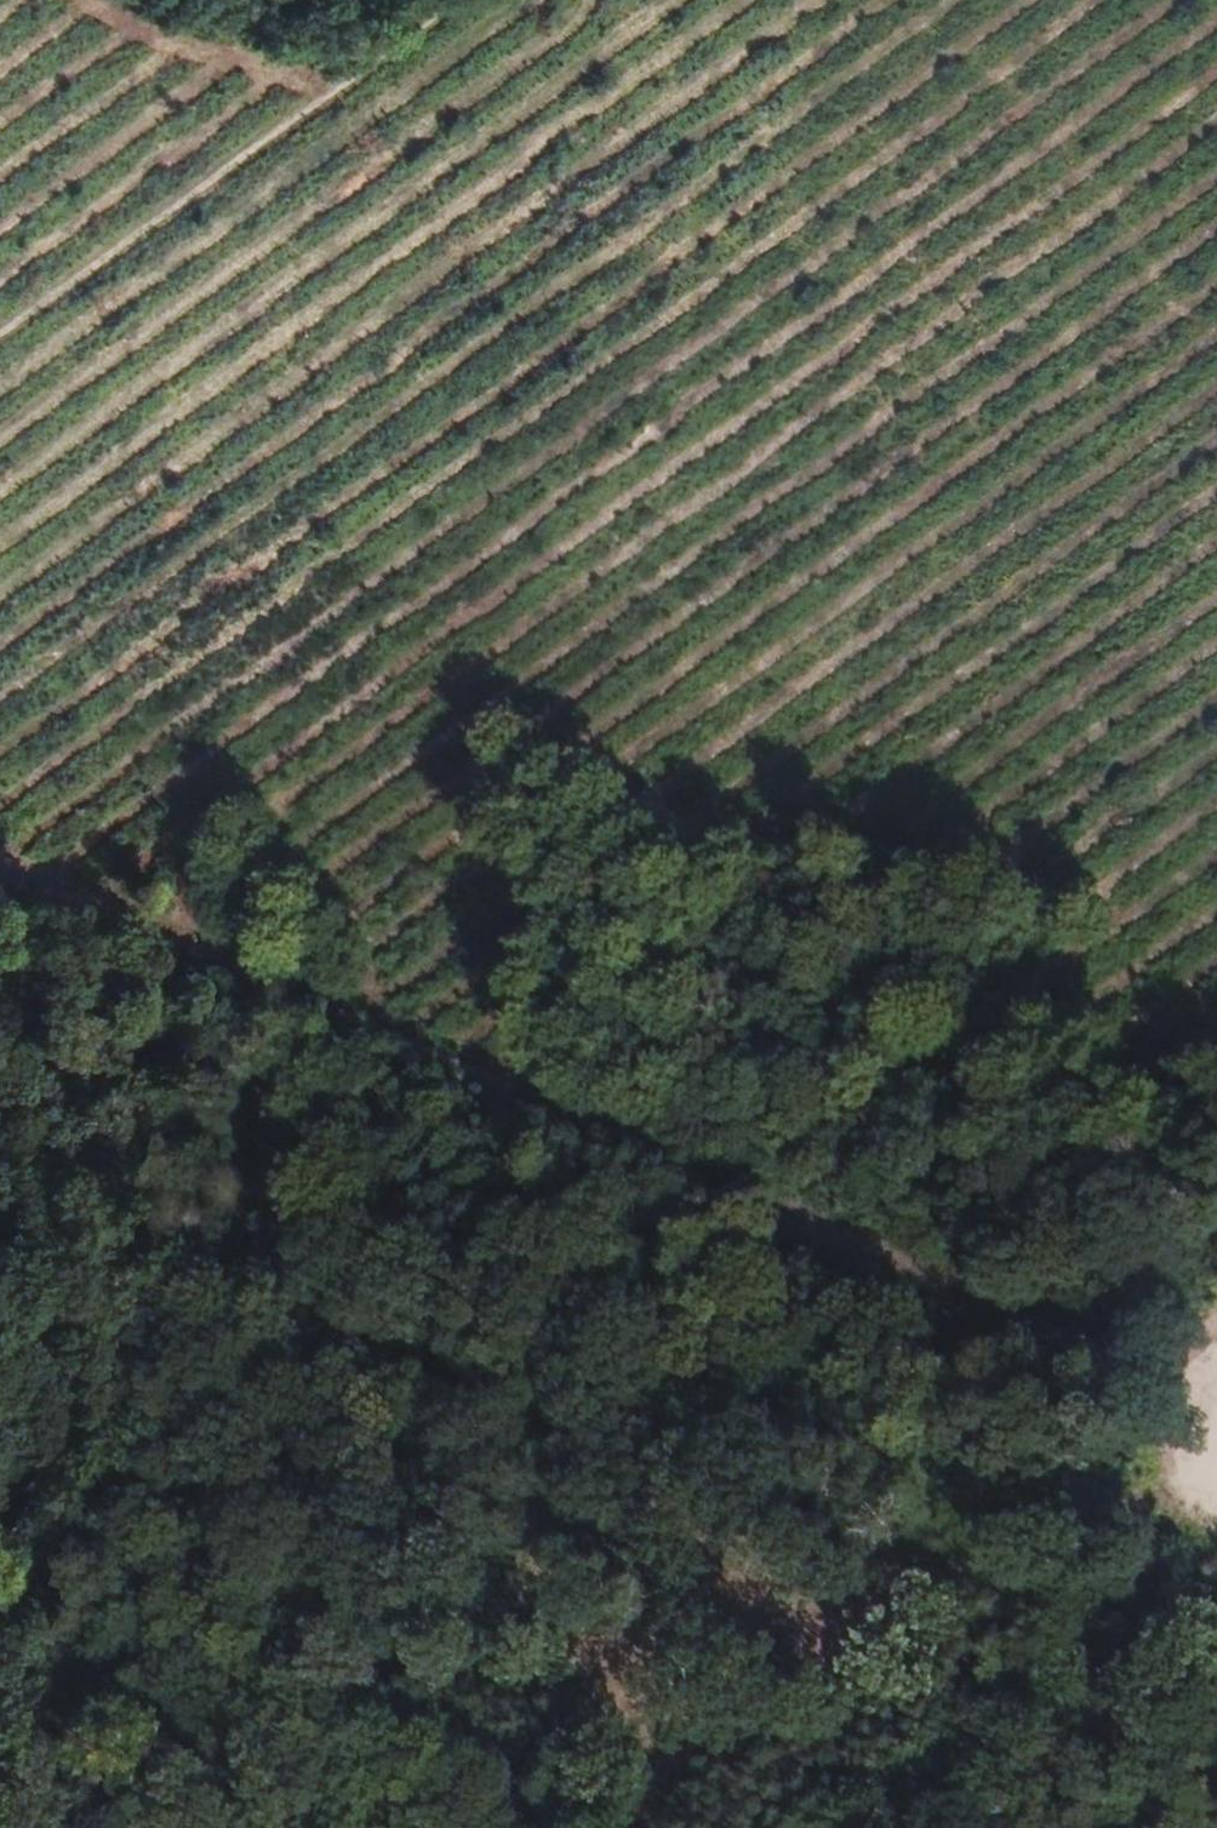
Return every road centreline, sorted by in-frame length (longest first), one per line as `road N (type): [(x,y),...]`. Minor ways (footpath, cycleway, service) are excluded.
road 1 (track): [(446,0),(0,323)]
road 2 (track): [(858,1827),(1216,1468)]

